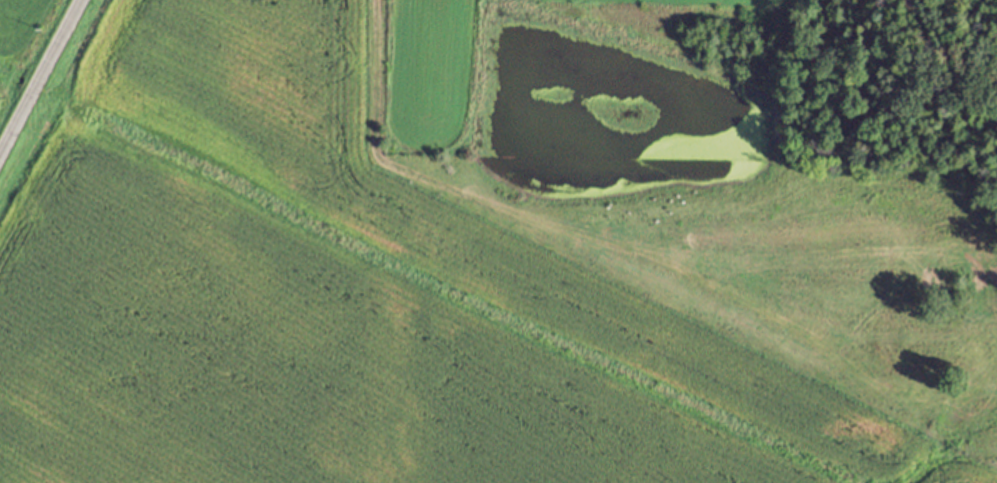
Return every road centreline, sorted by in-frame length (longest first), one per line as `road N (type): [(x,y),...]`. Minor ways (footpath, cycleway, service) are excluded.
road 1 (residential): [(0,154),(80,0)]

